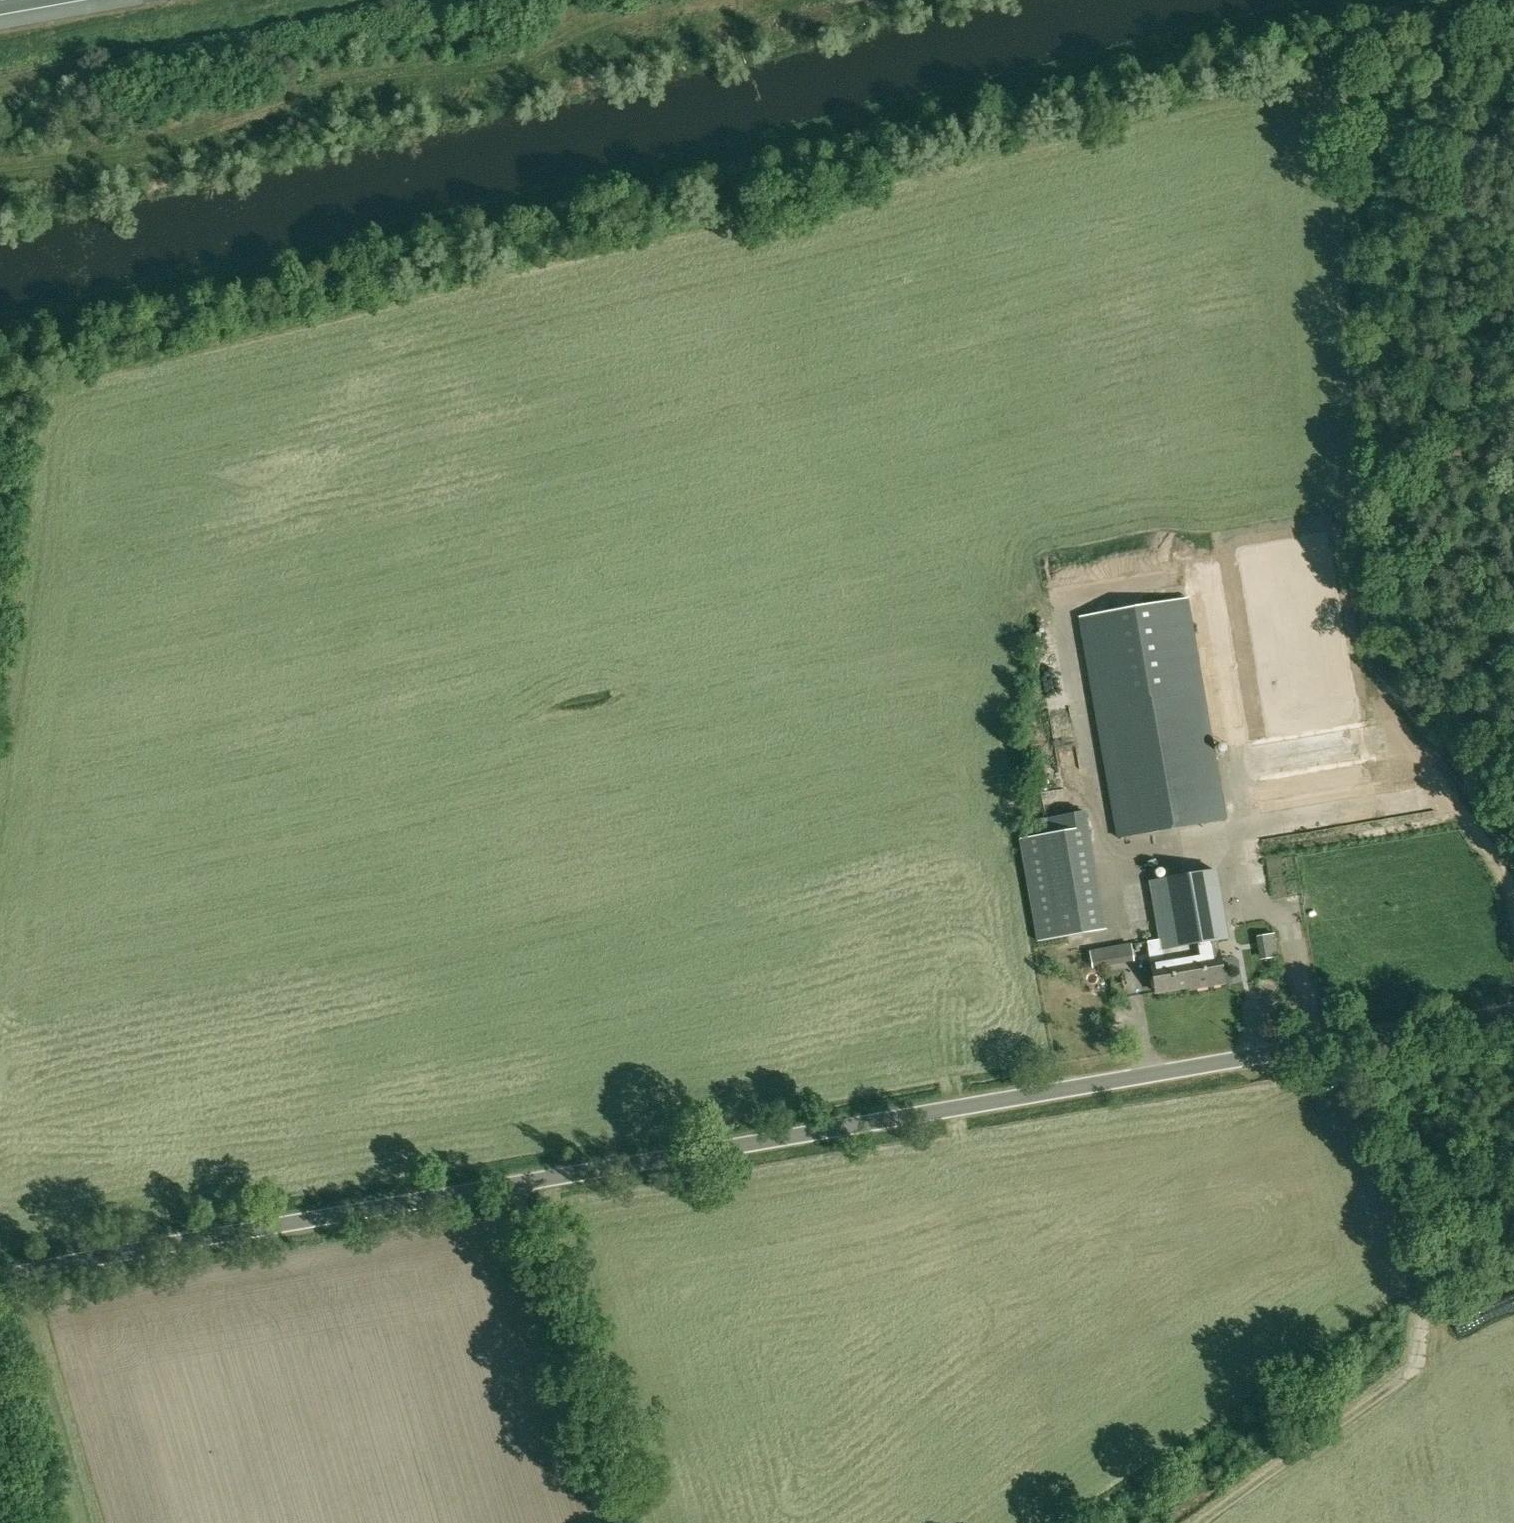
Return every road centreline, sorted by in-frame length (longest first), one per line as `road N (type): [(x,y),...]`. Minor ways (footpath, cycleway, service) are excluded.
road 1 (unclassified): [(0,1284),(515,1185),(1513,1015)]

